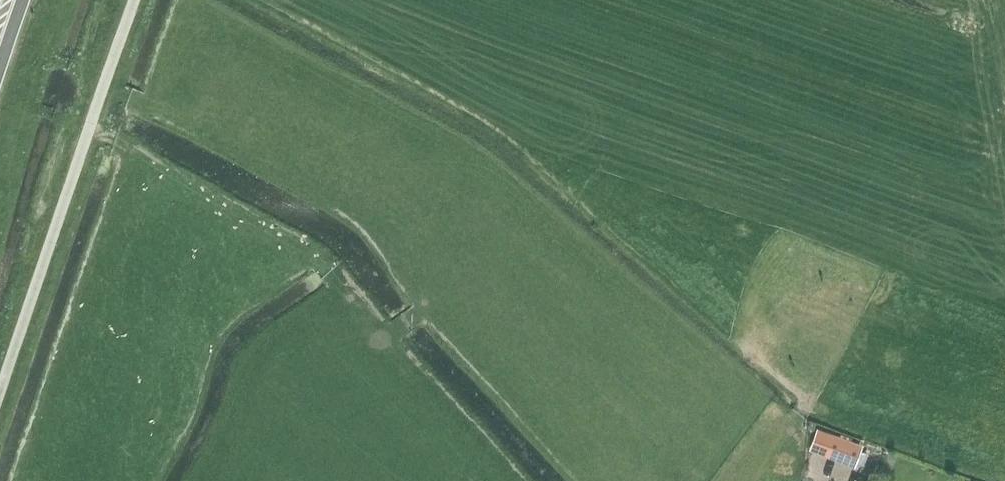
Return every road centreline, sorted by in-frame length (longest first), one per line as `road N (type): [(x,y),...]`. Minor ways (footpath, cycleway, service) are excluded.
road 1 (track): [(0,394),(135,0)]

